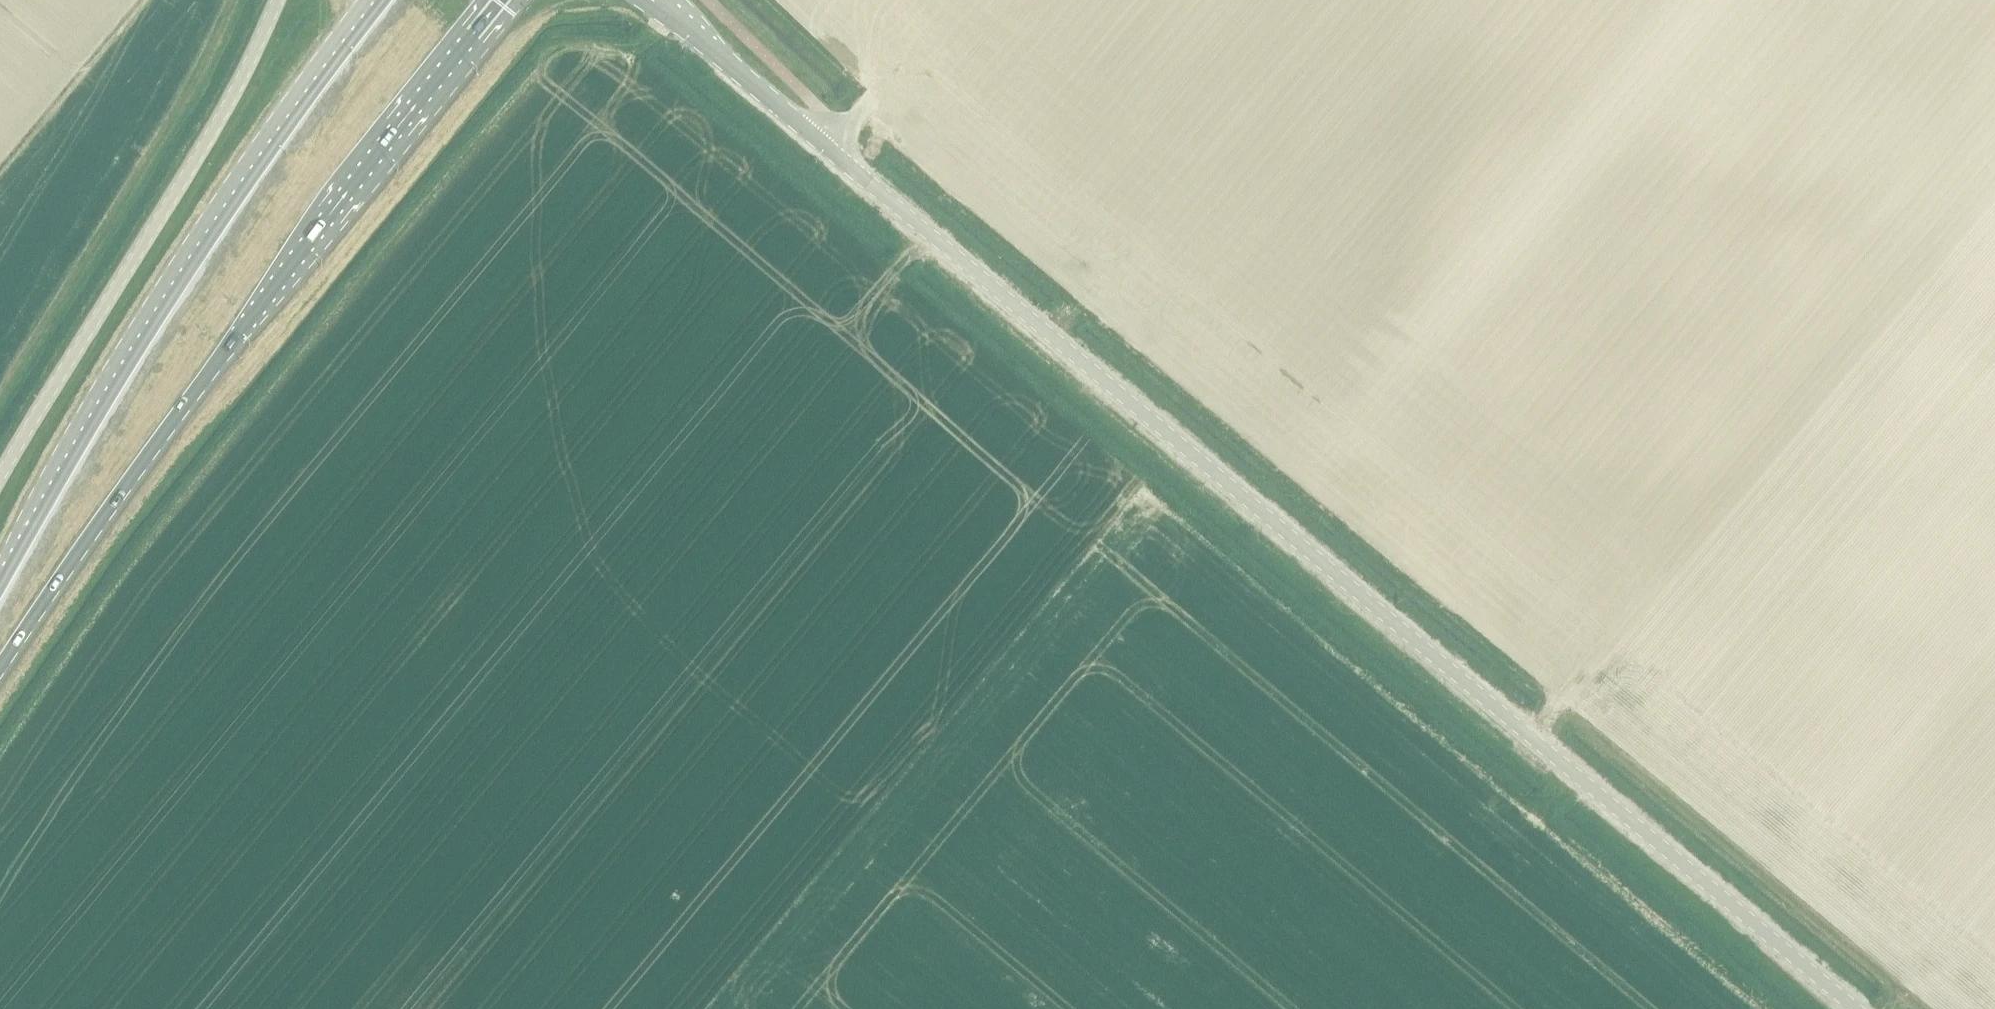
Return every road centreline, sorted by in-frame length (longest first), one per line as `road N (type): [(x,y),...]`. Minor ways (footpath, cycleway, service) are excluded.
road 1 (tertiary): [(1856,1008),(652,0)]
road 2 (primary): [(0,669),(292,260),(502,0)]
road 3 (primary): [(372,0),(320,60),(161,287),(0,585)]
road 4 (unclassified): [(0,475),(203,145),(276,0)]

